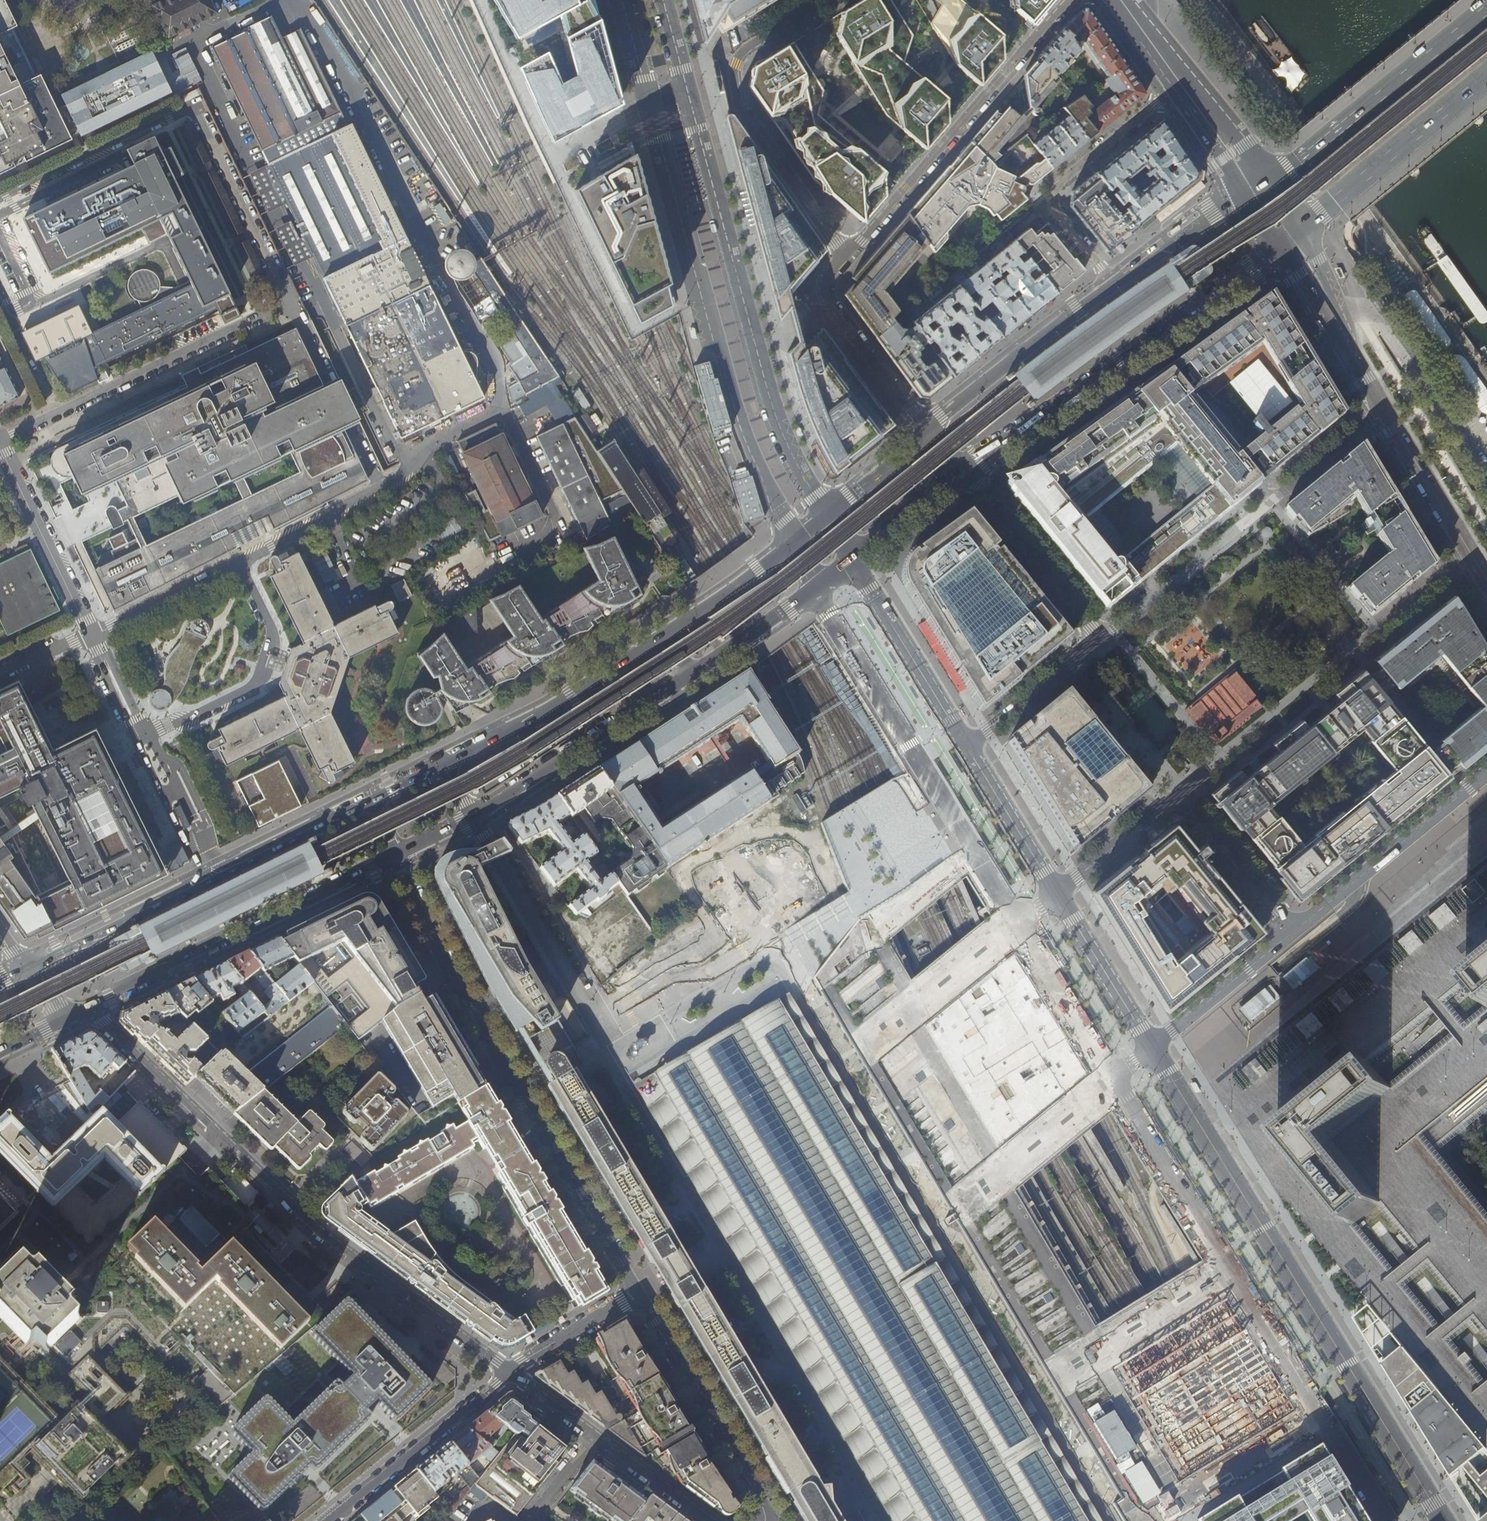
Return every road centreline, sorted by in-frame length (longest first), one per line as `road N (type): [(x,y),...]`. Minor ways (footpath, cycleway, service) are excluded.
road 1 (tertiary): [(816,586),(1113,1079)]
road 2 (residential): [(91,1006),(289,1202),(509,1372)]
road 3 (tertiary): [(1443,1520),(1150,1049)]
road 4 (residential): [(394,855),(467,1006),(637,1294)]
road 5 (tertiary): [(650,104),(718,351),(793,541)]
road 6 (tertiary): [(827,515),(770,404),(687,94)]
road 7 (primary): [(960,470),(1290,241)]
road 8 (tertiary): [(1113,1079),(1324,1419)]
road 9 (primary): [(1290,241),(1331,305),(1362,382),(1486,581)]
road 10 (residential): [(960,470),(1100,639),(966,746)]
road 11 (primary): [(372,795),(38,961)]
road 12 (residential): [(848,257),(1071,0)]
road 13 (residential): [(827,0),(745,51),(735,79),(743,109),(848,257)]
road 14 (primary): [(91,1006),(394,855)]
road 15 (residential): [(1057,893),(1177,800),(1188,803),(1295,931)]
road 16 (primary): [(1486,9),(1290,170),(1252,185)]
road 17 (residential): [(1114,286),(1055,209),(1054,192),(1184,85)]
road 18 (residential): [(637,1294),(762,1504),(764,1520)]
road 19 (primary): [(474,817),(692,677)]
road 20 (primary): [(667,633),(534,718),(442,760)]
road 21 (primary): [(1290,241),(1486,81)]
road 22 (residential): [(1486,775),(1295,931)]
road 23 (primary): [(1114,286),(941,415),(929,432)]
road 24 (residential): [(327,1520),(509,1372)]
road 25 (tertiary): [(852,559),(966,746)]
road 26 (residential): [(929,432),(827,297),(826,282),(848,257)]
road 27 (residential): [(1295,931),(1150,1049)]
road 28 (tertiary): [(1057,893),(1150,1049)]
road 29 (tertiary): [(966,746),(1057,893)]
road 30 (primary): [(1252,185),(1114,286)]
road 31 (primary): [(793,541),(667,633)]
road 32 (primary): [(692,677),(816,586)]
road 33 (residential): [(509,1372),(637,1294)]
road 34 (residential): [(595,1435),(710,1520)]
road 35 (primary): [(852,559),(960,470)]
road 36 (primary): [(929,432),(827,515)]
road 37 (primary): [(1252,185),(1184,85)]

